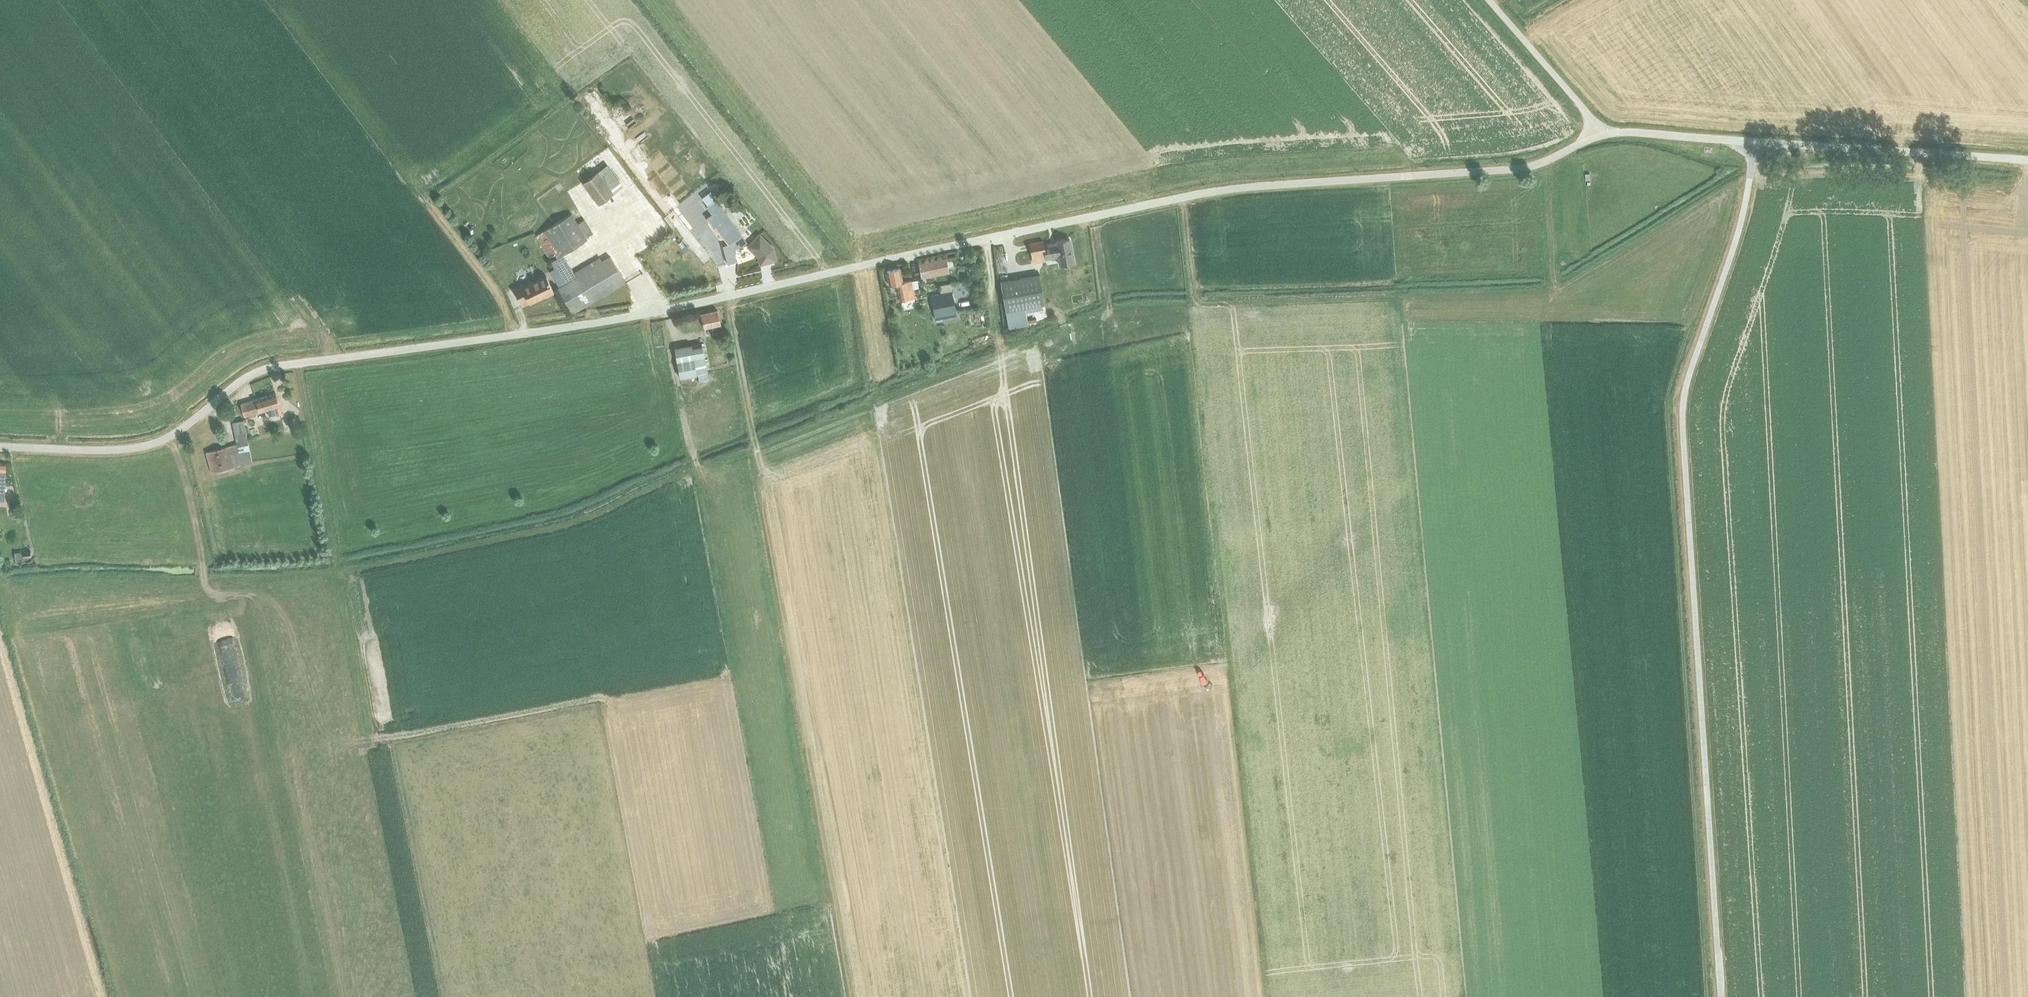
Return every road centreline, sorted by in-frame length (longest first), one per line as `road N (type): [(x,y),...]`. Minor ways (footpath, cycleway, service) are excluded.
road 1 (unclassified): [(0,449),(147,449),(242,384),(294,365),(659,313),(1191,196),(1510,171),(1600,134)]
road 2 (unclassified): [(1756,142),(1683,423),(1721,996)]
road 3 (residential): [(1756,142),(2027,160)]
road 4 (unclassified): [(1600,134),(1488,0)]
road 5 (unclassified): [(1600,134),(1756,142)]

